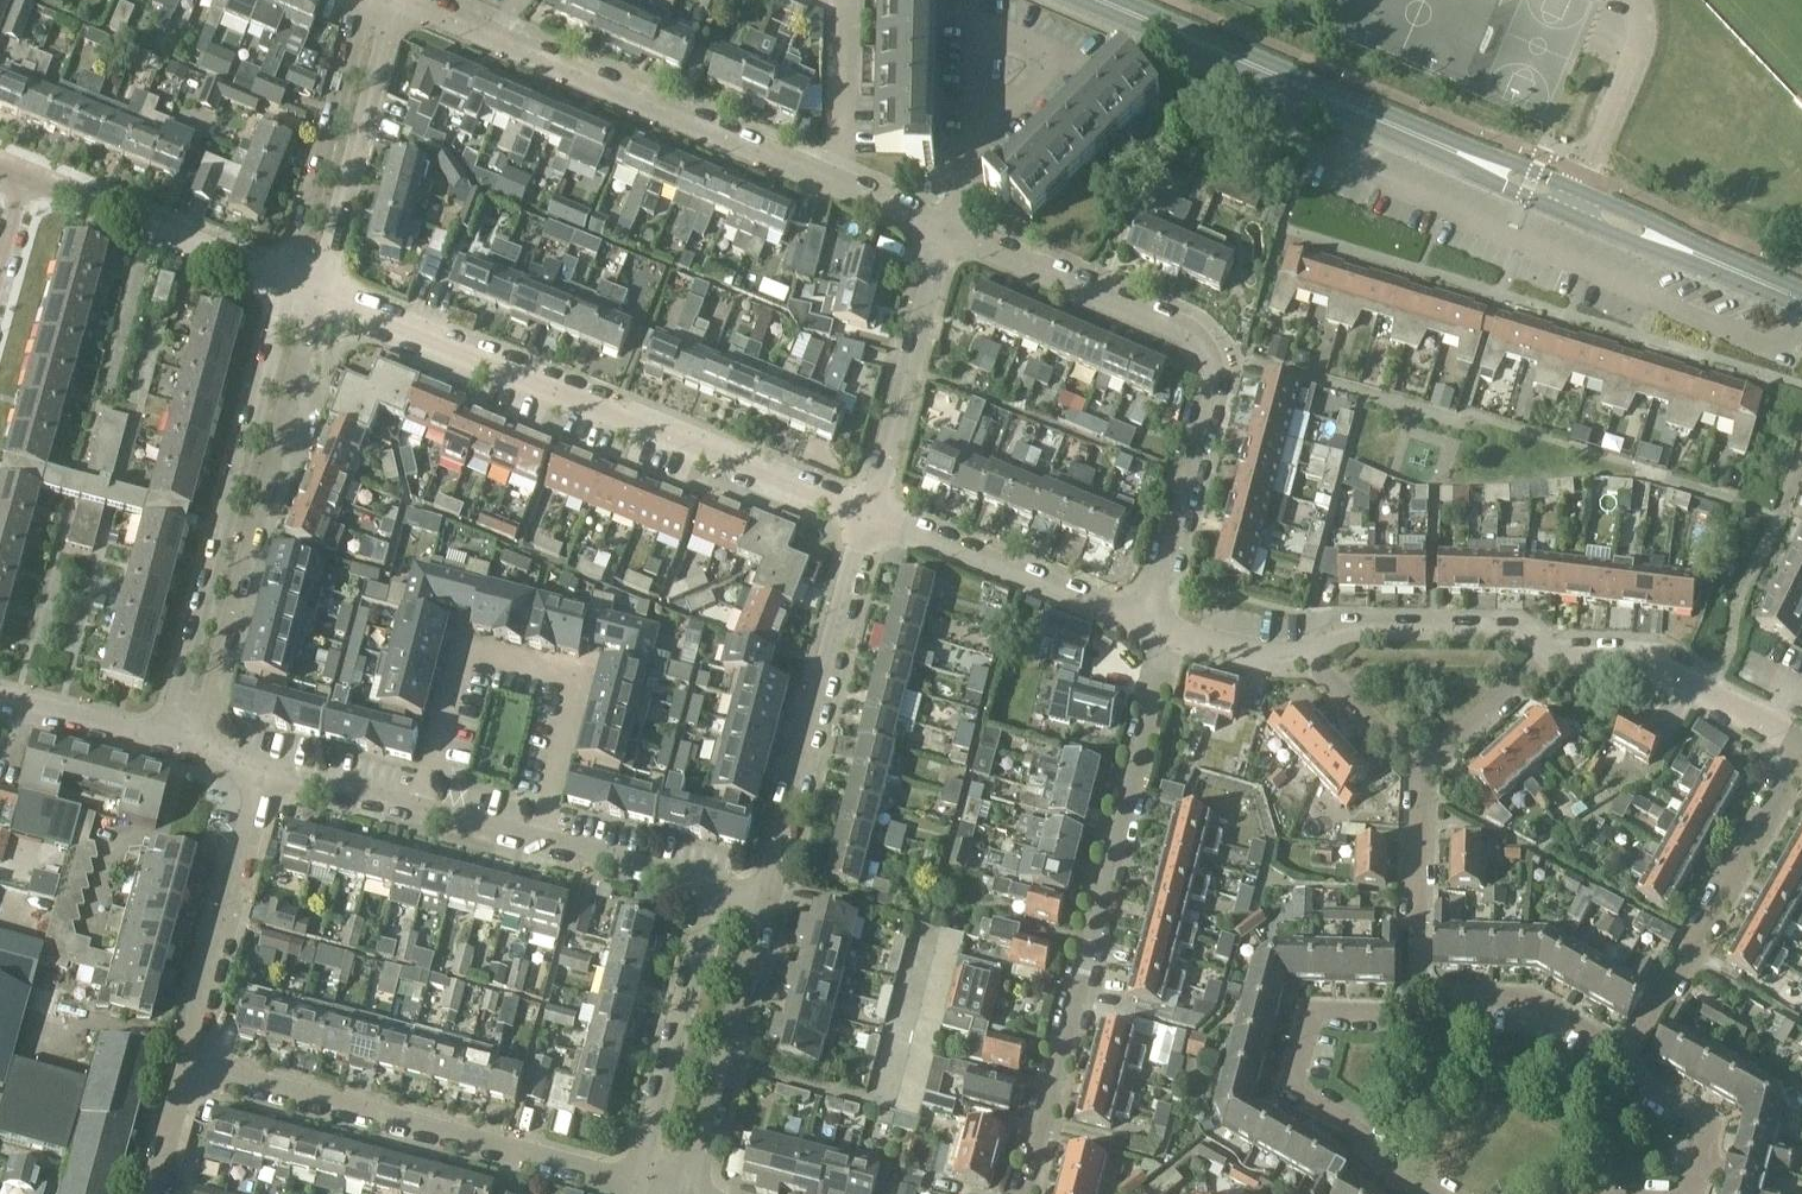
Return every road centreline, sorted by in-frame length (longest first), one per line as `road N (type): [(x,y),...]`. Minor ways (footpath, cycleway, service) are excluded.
road 1 (secondary): [(1801,297),(1104,0)]
road 2 (residential): [(870,513),(315,293)]
road 3 (residential): [(947,232),(405,0)]
road 4 (residential): [(1026,1193),(1168,631)]
road 5 (residential): [(1148,621),(1211,389),(1209,348),(1198,332),(947,232)]
road 6 (residential): [(288,282),(161,743)]
road 7 (residential): [(192,752),(315,293)]
road 8 (residential): [(640,1184),(189,1069)]
road 9 (residential): [(424,812),(465,650),(578,679),(538,842)]
road 10 (residential): [(777,904),(870,513)]
road 11 (residential): [(1436,1193),(1296,1087),(1314,1012),(1393,1014),(1420,992)]
road 12 (residential): [(1632,1057),(1799,739)]
road 13 (residential): [(189,1069),(264,771)]
road 14 (residential): [(718,889),(640,1184)]
road 15 (residential): [(315,293),(397,0)]
road 16 (residential): [(701,1193),(777,904)]
road 17 (residential): [(1148,621),(870,513)]
road 18 (residential): [(366,0),(288,282)]
road 19 (residential): [(870,513),(947,232)]
road 20 (residential): [(288,282),(21,181)]
road 21 (residential): [(1302,661),(1354,629),(1512,633),(1554,652)]
road 22 (residential): [(1712,690),(1732,643),(1738,591),(1801,447)]
road 23 (residential): [(1420,992),(1532,998),(1632,1057)]
road 24 (residential): [(1420,992),(1422,786)]
road 25 (residential): [(976,149),(980,25),(1053,58)]
road 26 (residential): [(1422,786),(1554,652)]
road 27 (residential): [(718,889),(538,842)]
road 28 (residential): [(1422,786),(1302,661)]
road 29 (residential): [(161,743),(0,702)]
road 30 (residential): [(1554,652),(1650,659),(1712,690)]
road 31 (residential): [(424,812),(264,771)]
road 32 (residential): [(1632,1057),(1643,1086),(1703,1123),(1700,1162)]
road 33 (residential): [(1168,631),(1225,651),(1302,661)]
road 34 (residential): [(156,1193),(189,1069)]

